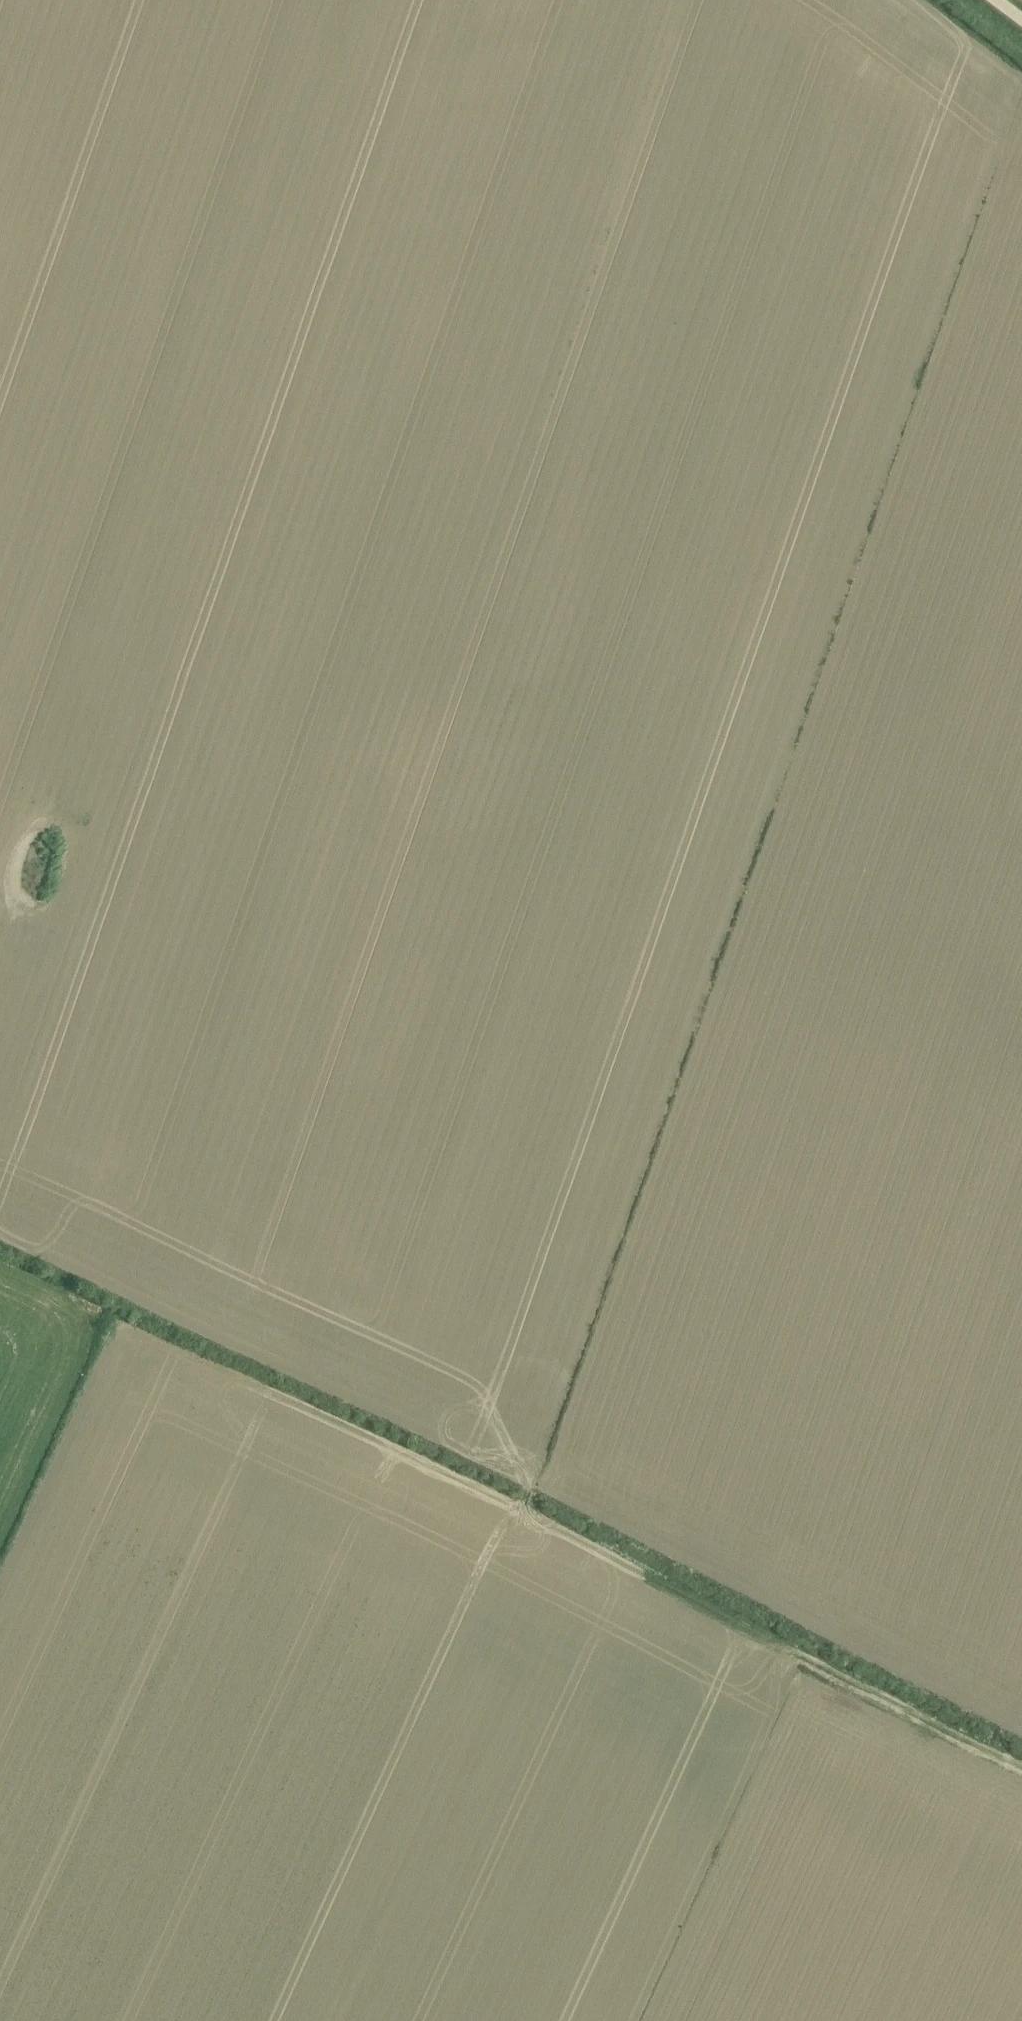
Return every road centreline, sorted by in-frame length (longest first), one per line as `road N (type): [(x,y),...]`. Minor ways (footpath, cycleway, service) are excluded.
road 1 (track): [(1021,1766),(732,1620)]

